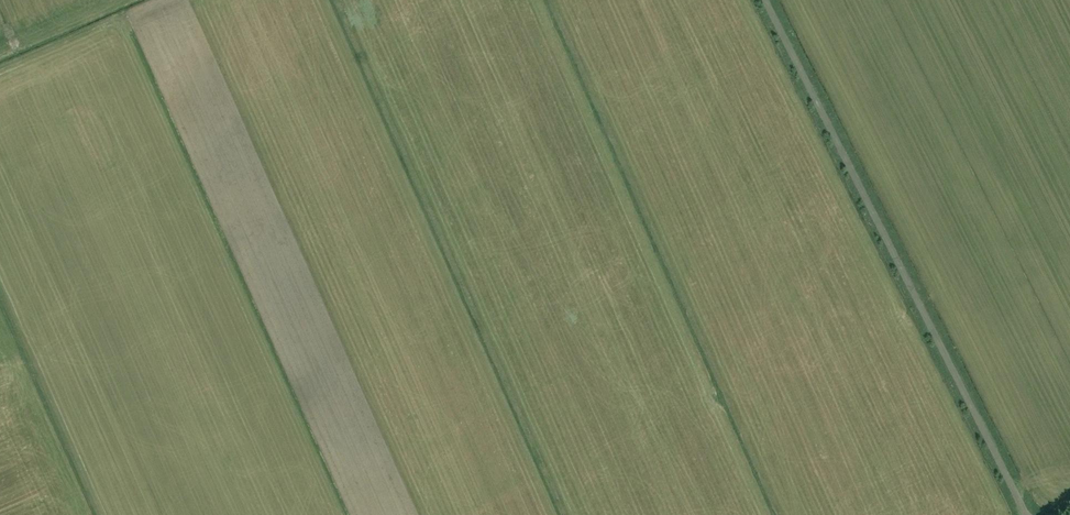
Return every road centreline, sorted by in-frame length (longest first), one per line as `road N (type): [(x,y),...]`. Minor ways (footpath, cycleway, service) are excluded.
road 1 (unclassified): [(1011,514),(756,0)]

